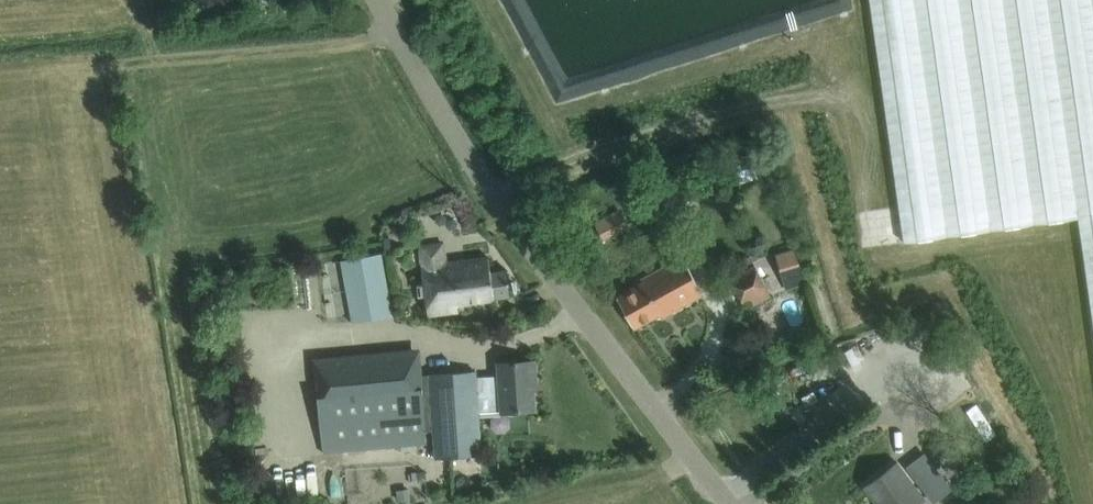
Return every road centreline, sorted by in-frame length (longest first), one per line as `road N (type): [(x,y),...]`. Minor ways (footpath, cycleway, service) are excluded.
road 1 (unclassified): [(726,503),(453,131),(384,0)]

